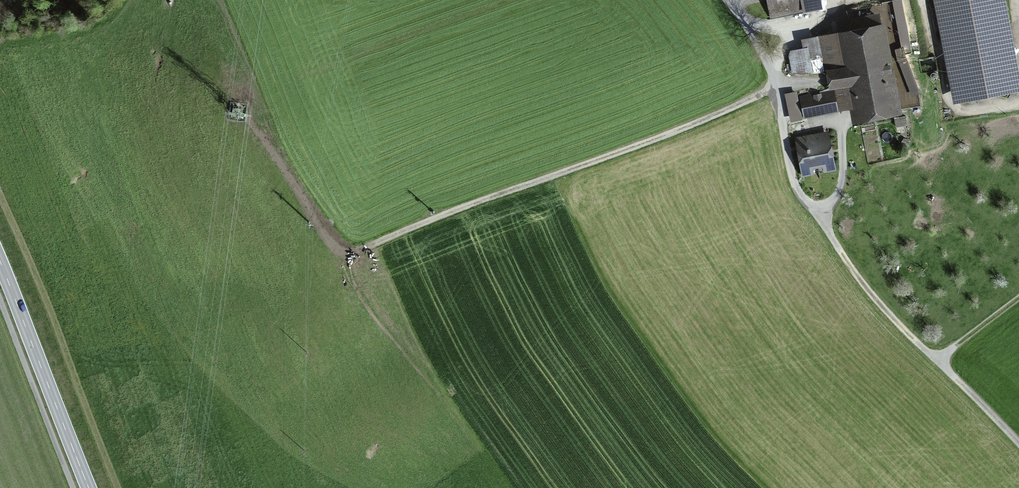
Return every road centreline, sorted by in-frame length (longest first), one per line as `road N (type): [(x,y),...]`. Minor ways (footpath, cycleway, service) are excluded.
road 1 (track): [(251,122),(341,250),(669,134),(776,85)]
road 2 (track): [(118,487),(0,198)]
road 3 (secondary): [(0,261),(89,487)]

